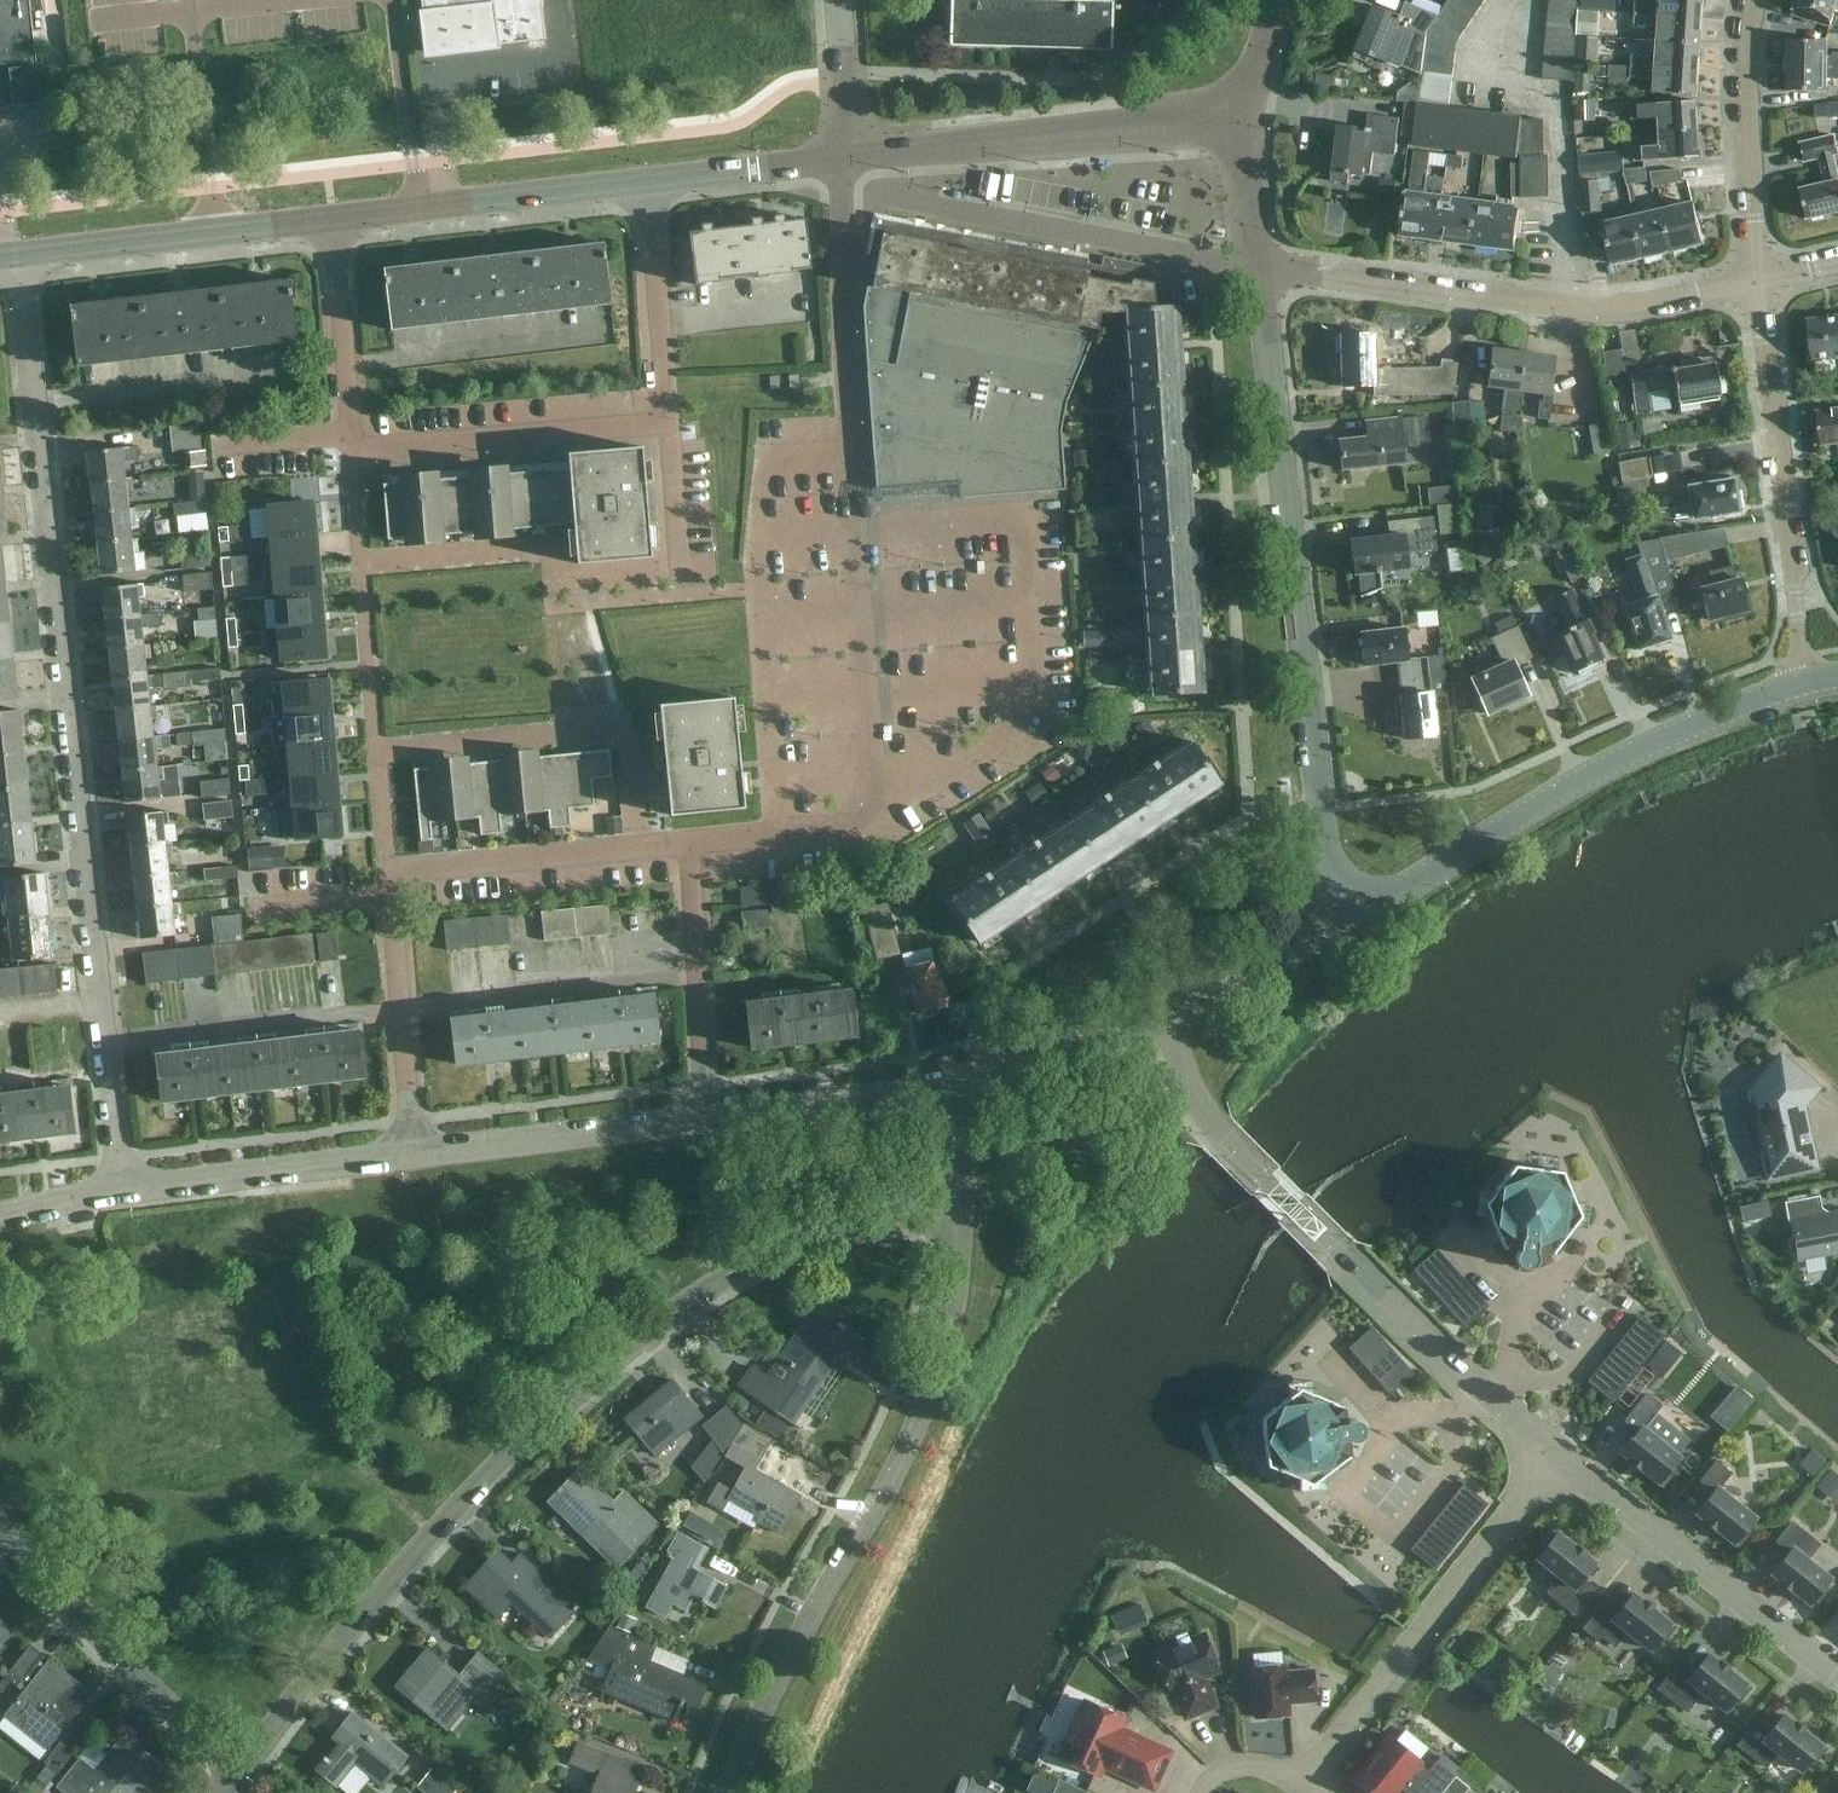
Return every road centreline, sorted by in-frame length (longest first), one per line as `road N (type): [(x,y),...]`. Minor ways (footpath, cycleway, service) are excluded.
road 1 (residential): [(17,257),(122,1191)]
road 2 (residential): [(235,1769),(363,1613),(483,1487),(613,1365),(723,1278),(956,1208)]
road 3 (residential): [(1356,893),(1324,857),(1257,262)]
road 4 (residential): [(727,1792),(751,1729),(900,1454),(950,1282),(956,1208)]
road 5 (residential): [(1560,1454),(1480,1396),(1205,1115),(1158,1020)]
road 6 (residential): [(413,1153),(384,873),(684,845)]
road 7 (residential): [(1257,262),(1381,292),(1593,312),(1758,279)]
road 8 (residential): [(1356,893),(1404,886),(1624,762),(1812,684)]
road 9 (residential): [(1293,1789),(1560,1454)]
road 10 (residential): [(1758,279),(1799,660),(1812,684)]
road 11 (residential): [(646,180),(680,576)]
road 12 (tertiary): [(854,151),(1122,134),(1220,118)]
road 13 (residential): [(1837,1675),(1560,1454)]
road 14 (residential): [(235,1769),(0,1552)]
road 15 (tertiary): [(331,219),(646,180)]
road 16 (tertiary): [(17,257),(331,219)]
road 17 (residential): [(703,1116),(902,1090),(1001,1066)]
road 18 (residential): [(122,1191),(413,1153)]
road 19 (residential): [(413,1153),(703,1116)]
road 20 (residential): [(1747,0),(1739,76),(1758,279)]
road 21 (residential): [(684,845),(703,1116)]
road 22 (residential): [(1158,1020),(1323,934),(1356,893)]
road 23 (residential): [(350,454),(331,219)]
road 24 (tertiary): [(646,180),(854,151)]
road 25 (residential): [(684,845),(872,828)]
road 26 (residential): [(1001,1066),(1158,1020)]
road 27 (residential): [(854,151),(835,0)]
road 28 (residential): [(1257,262),(1248,179),(1220,118)]
road 29 (residential): [(956,1208),(1001,1066)]
road 30 (tertiary): [(1220,118),(1255,75),(1274,0)]
road 31 (residential): [(0,1219),(122,1191)]

